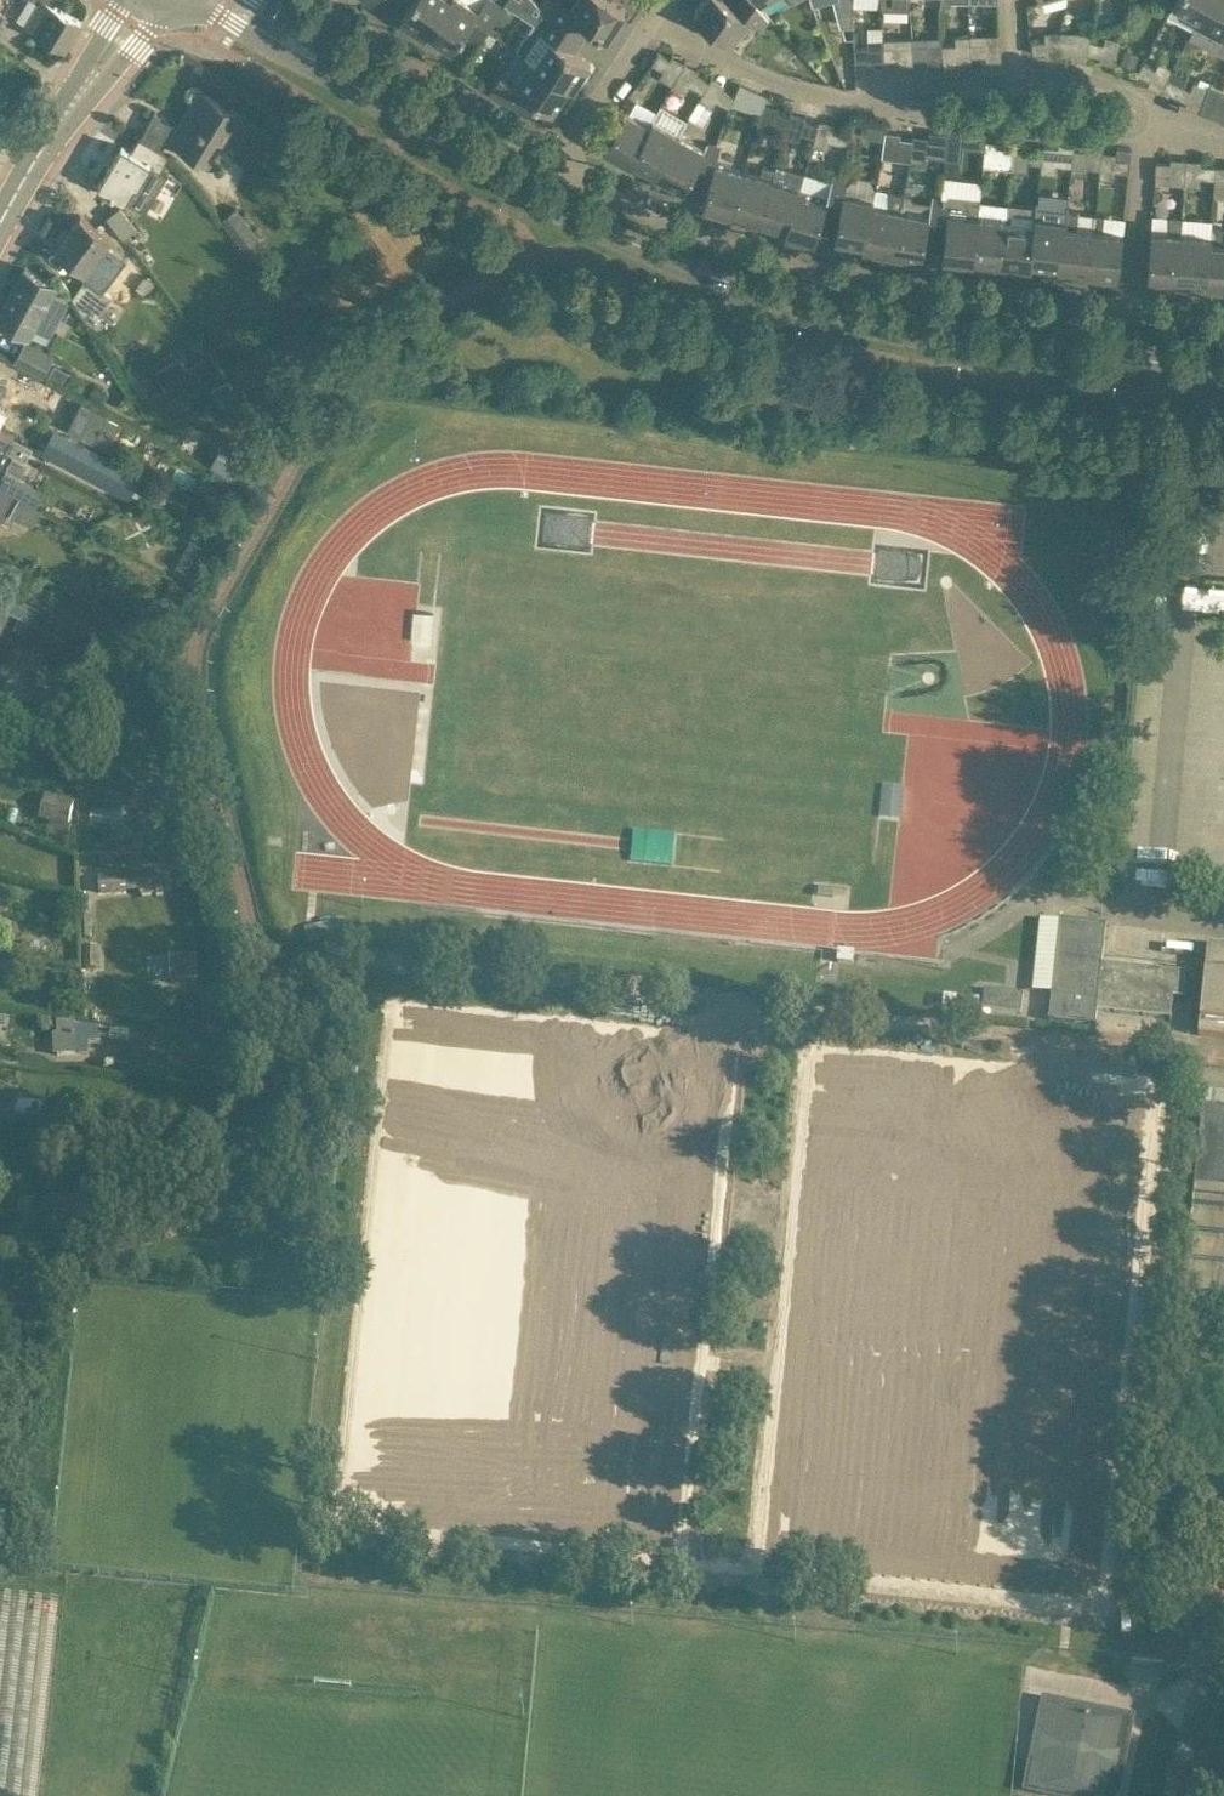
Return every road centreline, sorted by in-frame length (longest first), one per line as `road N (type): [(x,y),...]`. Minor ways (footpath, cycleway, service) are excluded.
road 1 (secondary): [(1223,366),(1115,363),(952,340),(775,300),(632,244),(525,189),(347,78)]
road 2 (residential): [(1131,316),(959,300),(804,272),(668,224),(558,164)]
road 3 (residential): [(324,4),(558,164)]
road 4 (residential): [(1144,132),(890,104)]
road 5 (residential): [(890,104),(773,80),(657,16)]
road 6 (residential): [(1131,316),(1144,132)]
road 7 (residential): [(558,164),(657,16)]
road 8 (secondary): [(0,229),(86,86)]
road 9 (secondary): [(198,3),(347,78)]
road 10 (unclassified): [(1175,1795),(1193,1706),(1223,1642)]
road 11 (residential): [(1017,77),(1090,79),(1134,96),(1144,132)]
road 12 (residential): [(890,104),(911,81),(1017,77)]
road 13 (secondary): [(347,78),(252,0)]

